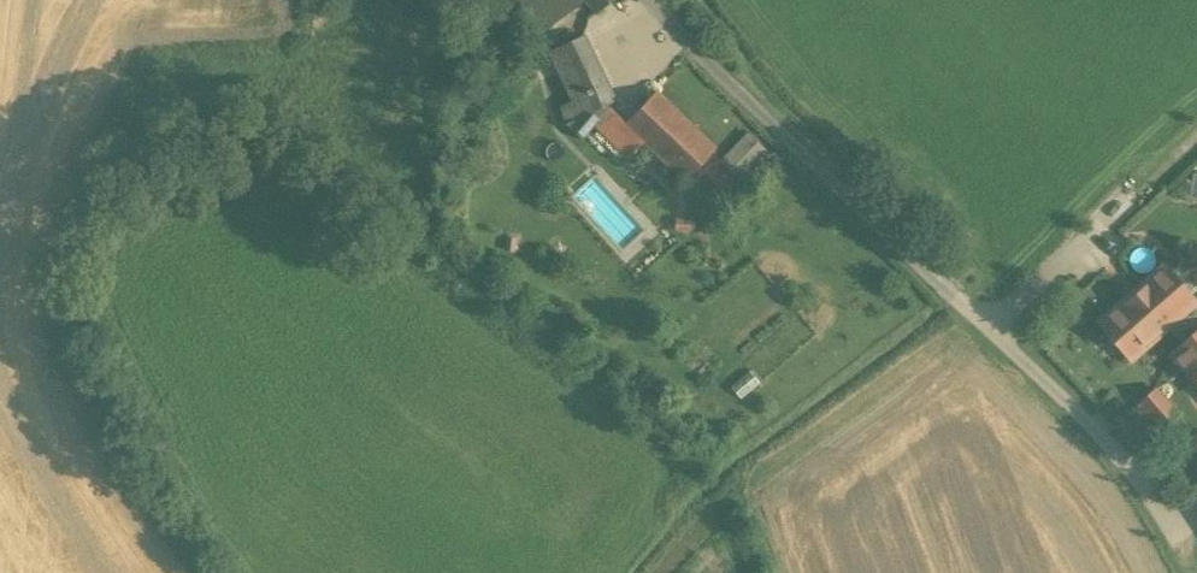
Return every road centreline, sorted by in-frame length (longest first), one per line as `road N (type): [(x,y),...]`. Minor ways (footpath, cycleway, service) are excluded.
road 1 (unclassified): [(651,0),(953,297),(989,316),(1016,305),(1150,181)]

